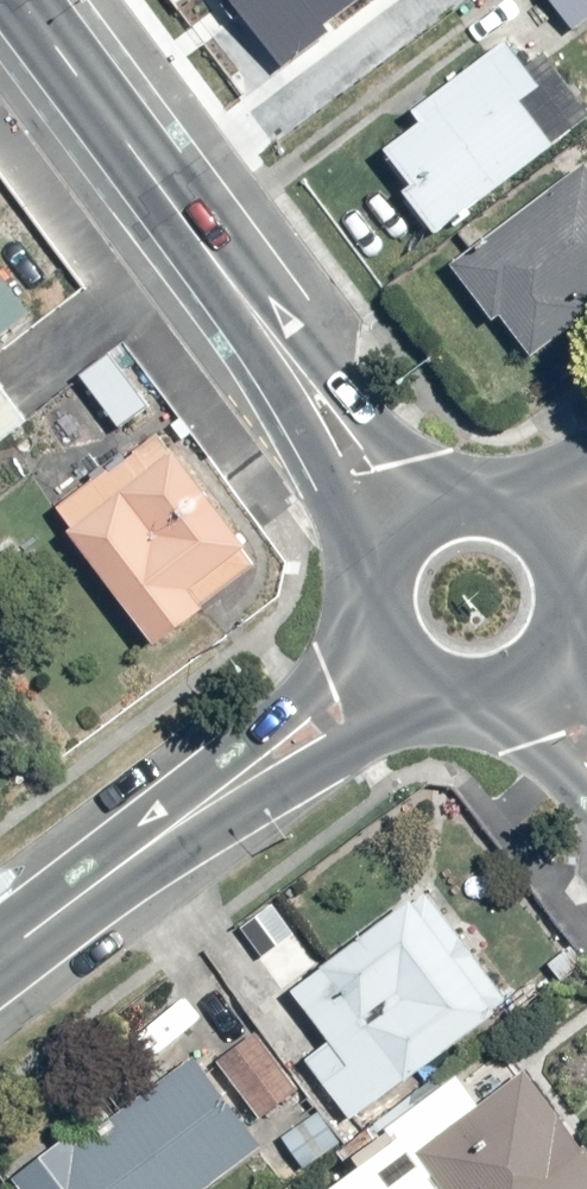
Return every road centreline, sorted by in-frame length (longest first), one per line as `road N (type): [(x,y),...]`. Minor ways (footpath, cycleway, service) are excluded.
road 1 (secondary): [(19,0),(404,515)]
road 2 (tertiary): [(388,657),(337,705),(0,959)]
road 3 (secondary): [(404,515),(433,498),(500,496),(554,534)]
road 4 (secondary): [(554,534),(569,563),(569,627),(530,679)]
road 5 (secondary): [(530,679),(470,698),(439,693),(388,657)]
road 6 (secondary): [(388,657),(367,598),(371,567),(404,515)]

